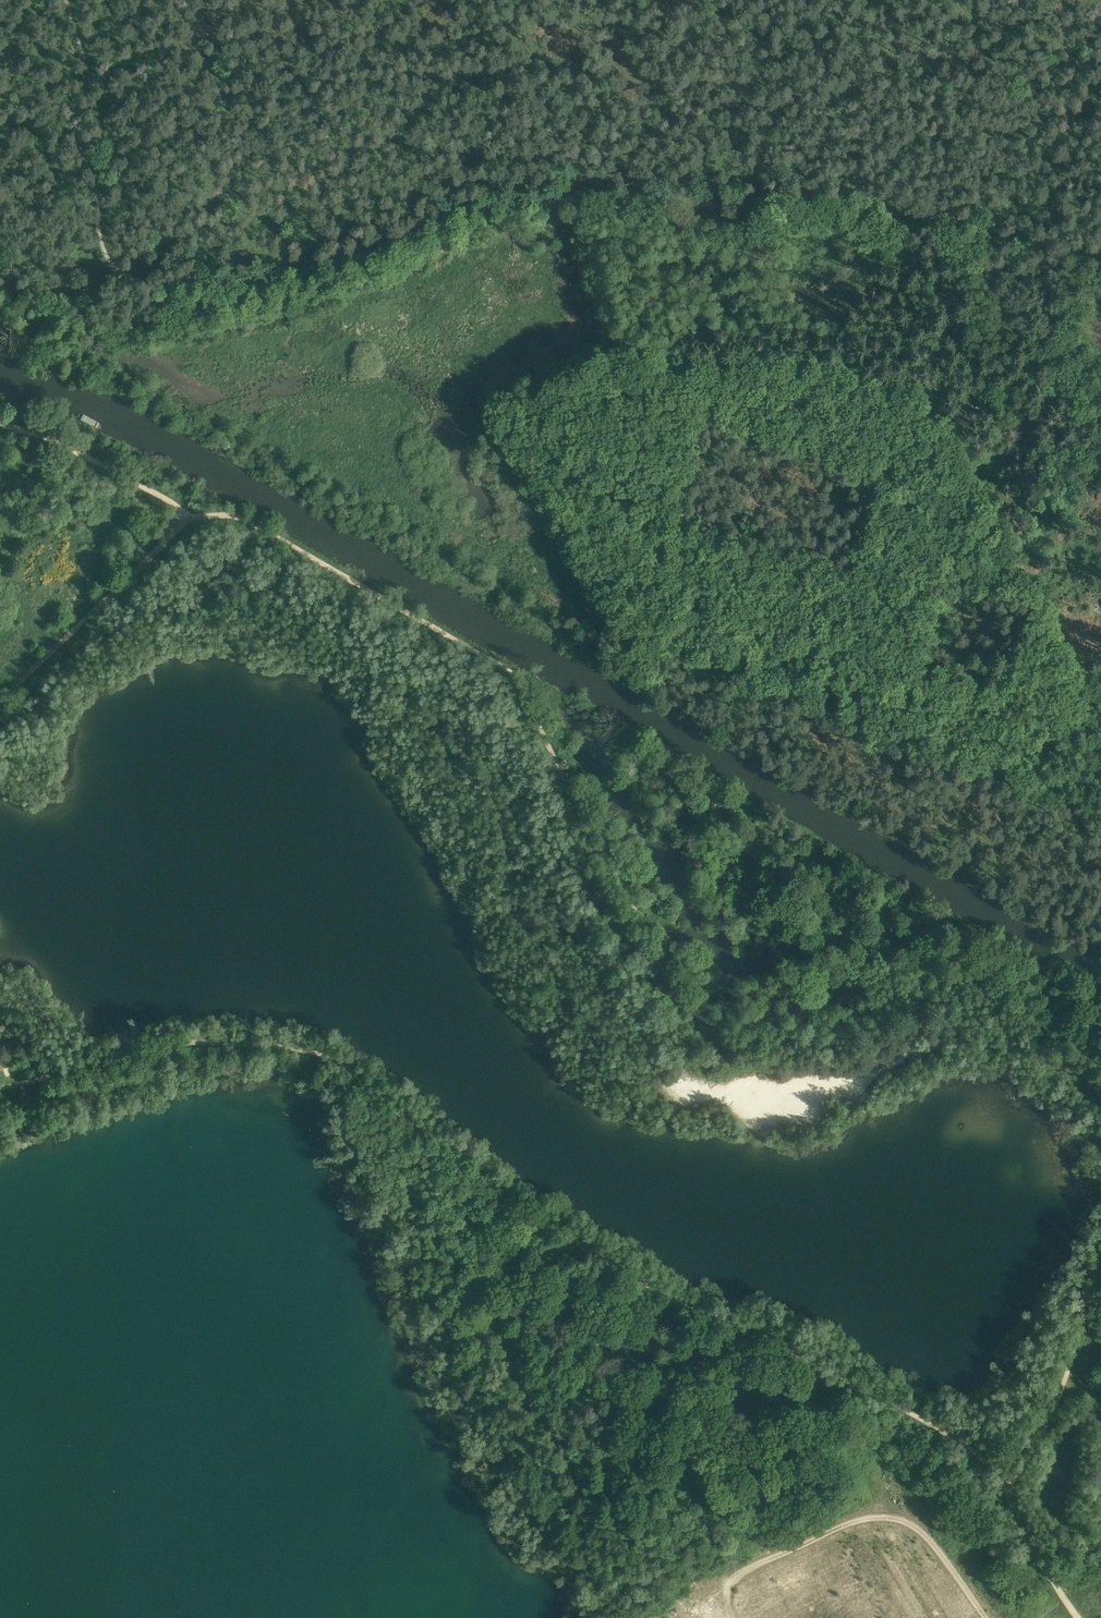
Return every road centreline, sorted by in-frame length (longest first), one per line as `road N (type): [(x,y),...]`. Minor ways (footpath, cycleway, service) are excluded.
road 1 (track): [(62,0),(98,118),(103,225),(116,260),(149,276),(276,277),(540,197),(733,199),(811,191),(982,226),(1100,264)]

